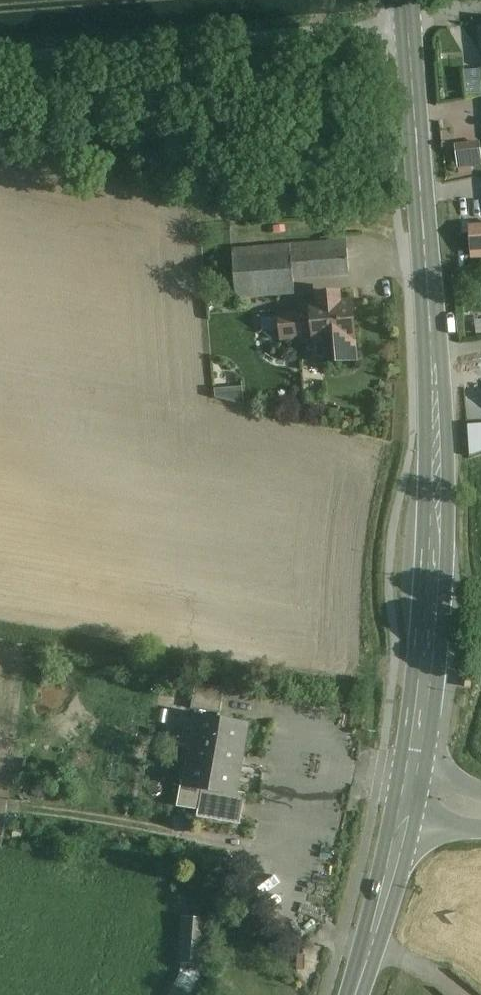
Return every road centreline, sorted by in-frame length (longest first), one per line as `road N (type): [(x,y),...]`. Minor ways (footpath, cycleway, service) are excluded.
road 1 (secondary): [(409,793),(427,660),(436,436),(408,29)]
road 2 (unclassified): [(0,61),(408,29)]
road 3 (secondary): [(409,793),(356,994)]

